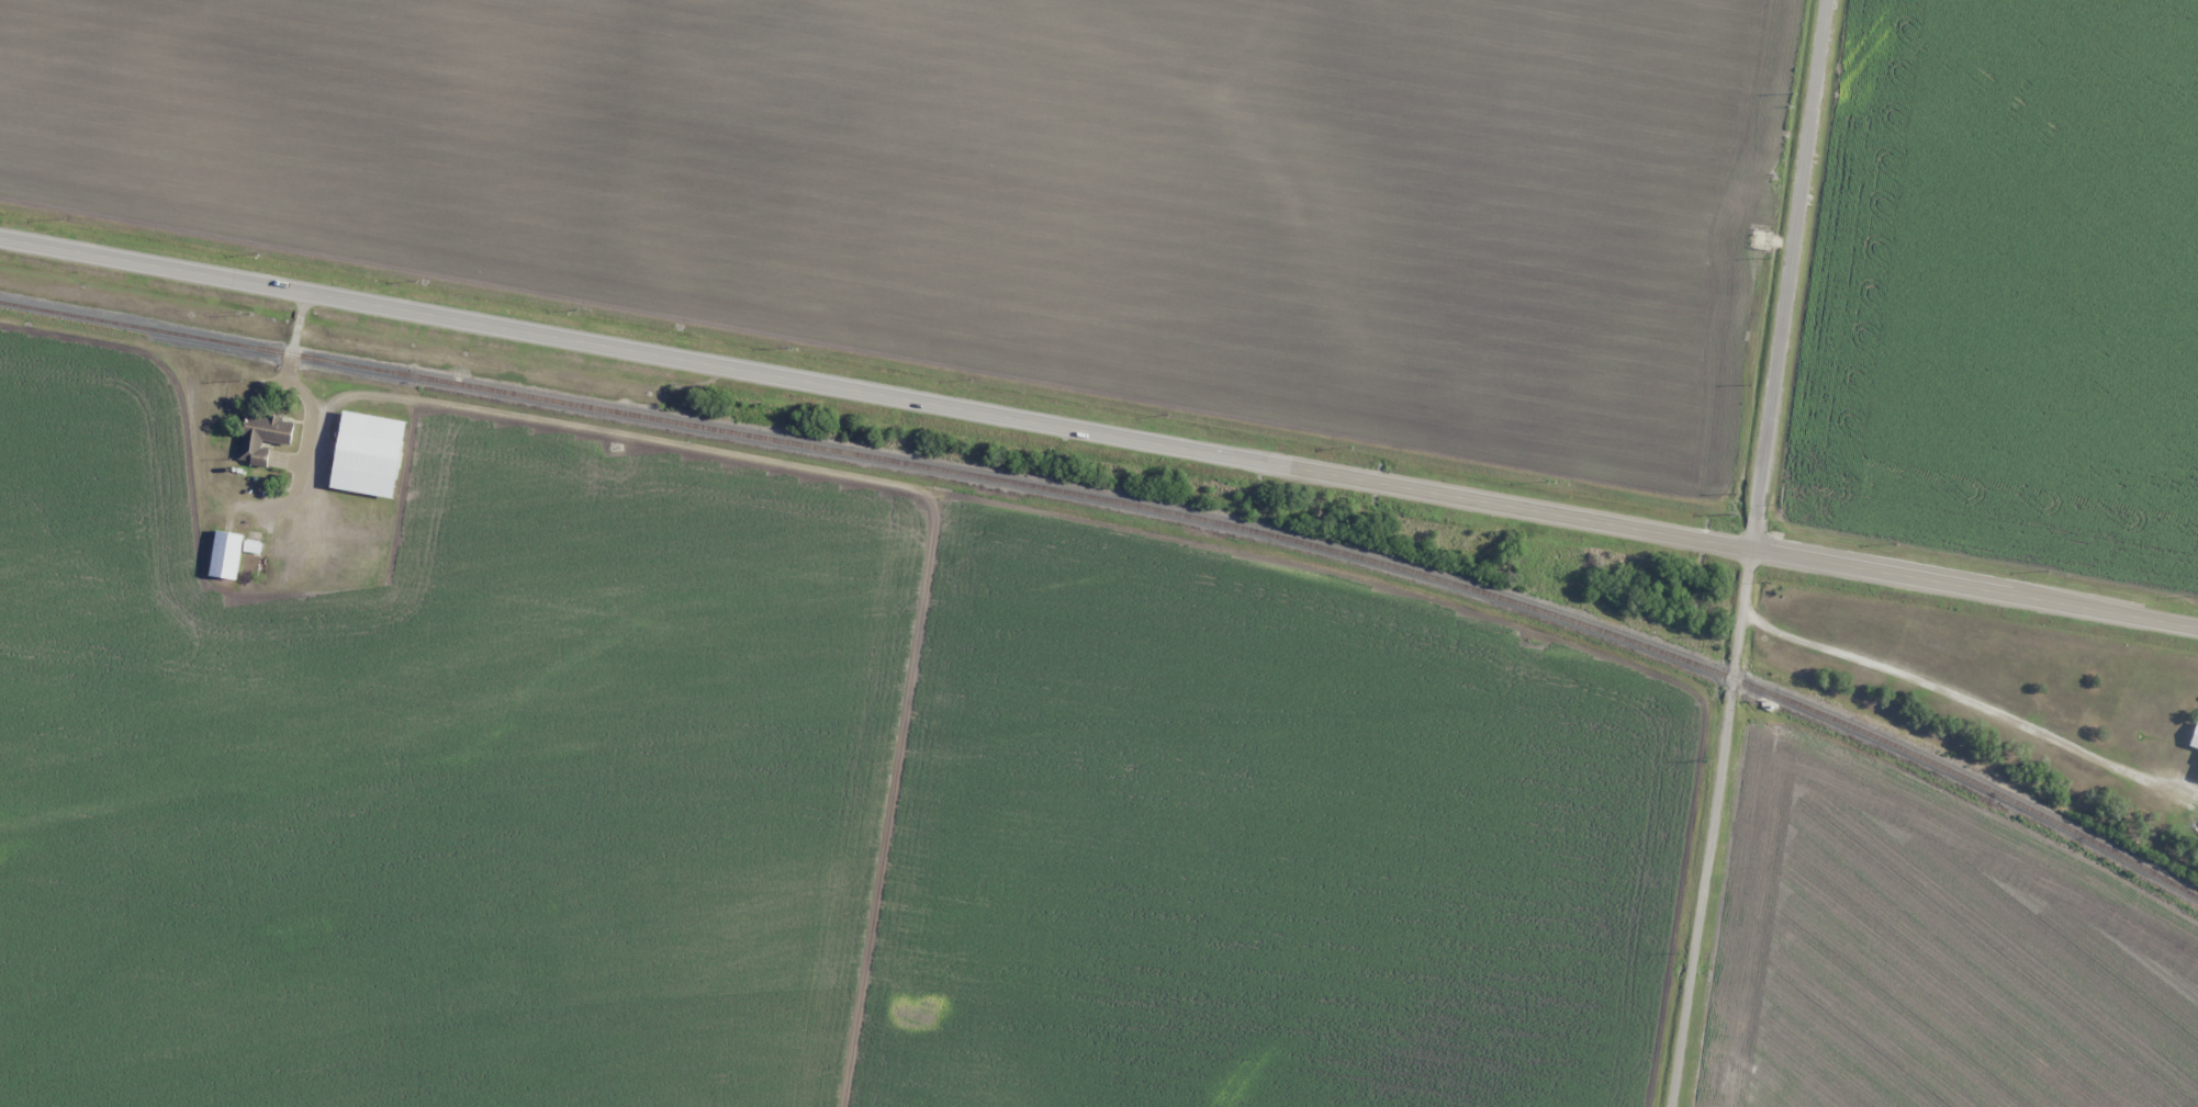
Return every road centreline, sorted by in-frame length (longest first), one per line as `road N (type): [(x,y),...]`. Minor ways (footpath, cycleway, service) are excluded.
road 1 (secondary): [(0,233),(2197,623)]
road 2 (residential): [(1663,1106),(1727,677),(1758,542),(1831,0)]

